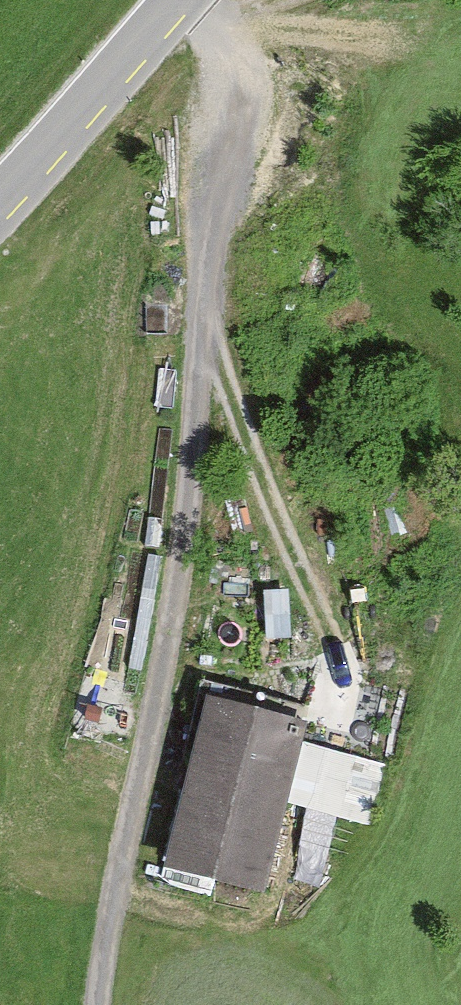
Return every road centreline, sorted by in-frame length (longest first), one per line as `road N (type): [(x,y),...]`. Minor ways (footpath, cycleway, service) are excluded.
road 1 (track): [(328,762),(347,674),(260,436),(209,332),(198,174),(243,24)]
road 2 (track): [(105,1004),(120,873),(172,680),(200,490),(209,332)]
road 3 (tertiary): [(176,0),(0,199)]
road 4 (track): [(315,0),(243,24),(175,1)]

